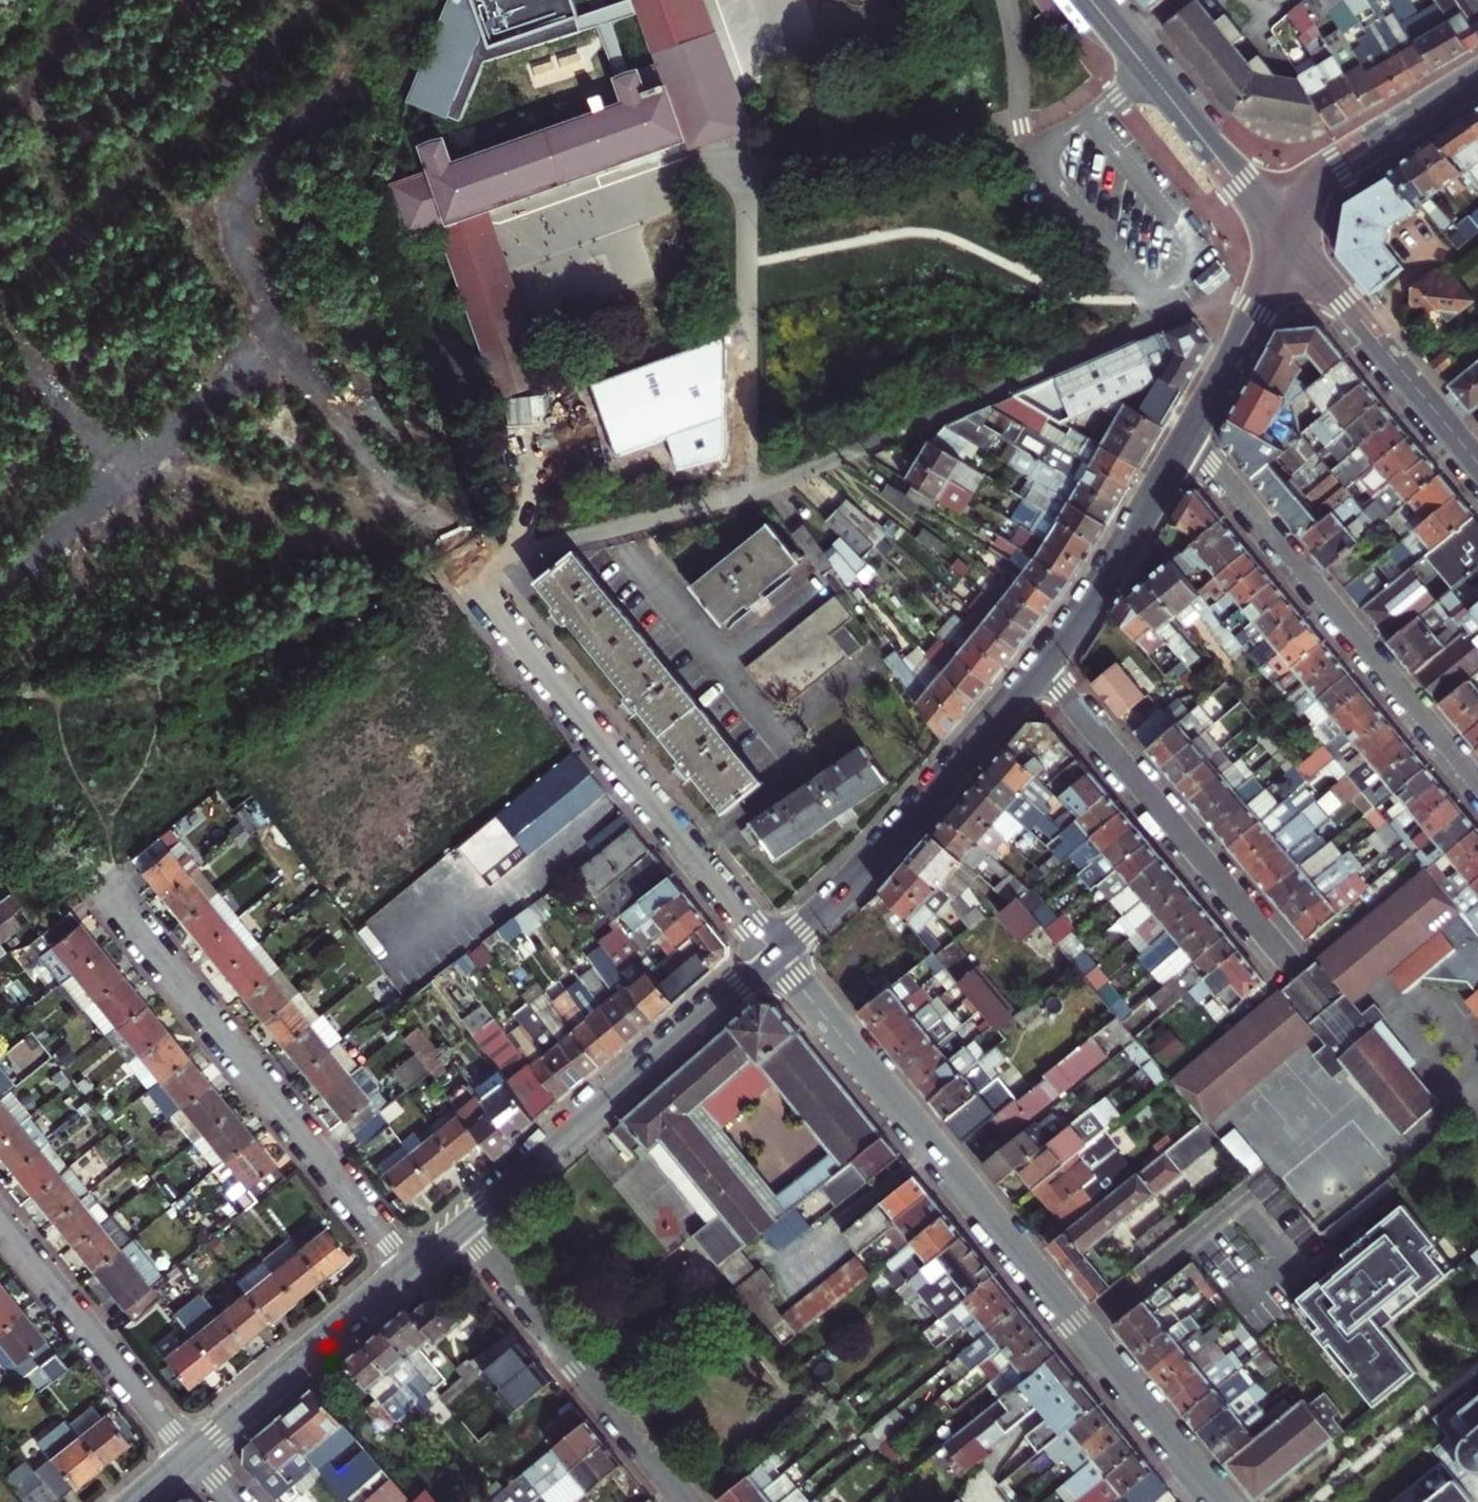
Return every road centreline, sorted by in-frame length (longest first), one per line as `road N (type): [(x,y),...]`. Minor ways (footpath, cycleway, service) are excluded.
road 1 (residential): [(776,954),(1223,1501)]
road 2 (track): [(0,565),(105,470),(271,352),(458,561)]
road 3 (residential): [(458,561),(776,954)]
road 4 (residential): [(119,904),(413,1269)]
road 5 (residential): [(1477,784),(1187,440)]
road 6 (tertiary): [(462,1228),(776,954)]
road 7 (tertiary): [(776,954),(896,838),(1043,670)]
road 8 (residential): [(1043,670),(1280,951)]
road 9 (residential): [(462,1228),(685,1501)]
road 10 (tertiary): [(1088,0),(1289,237)]
road 11 (residential): [(0,1216),(193,1454)]
road 12 (tertiary): [(1289,237),(1477,464)]
road 13 (tertiary): [(193,1454),(413,1269)]
road 14 (tertiary): [(1043,670),(1131,542),(1187,440)]
road 15 (tertiary): [(1289,237),(1339,170),(1477,78)]
road 16 (tertiary): [(1187,440),(1289,237)]
road 17 (track): [(12,361),(105,470)]

